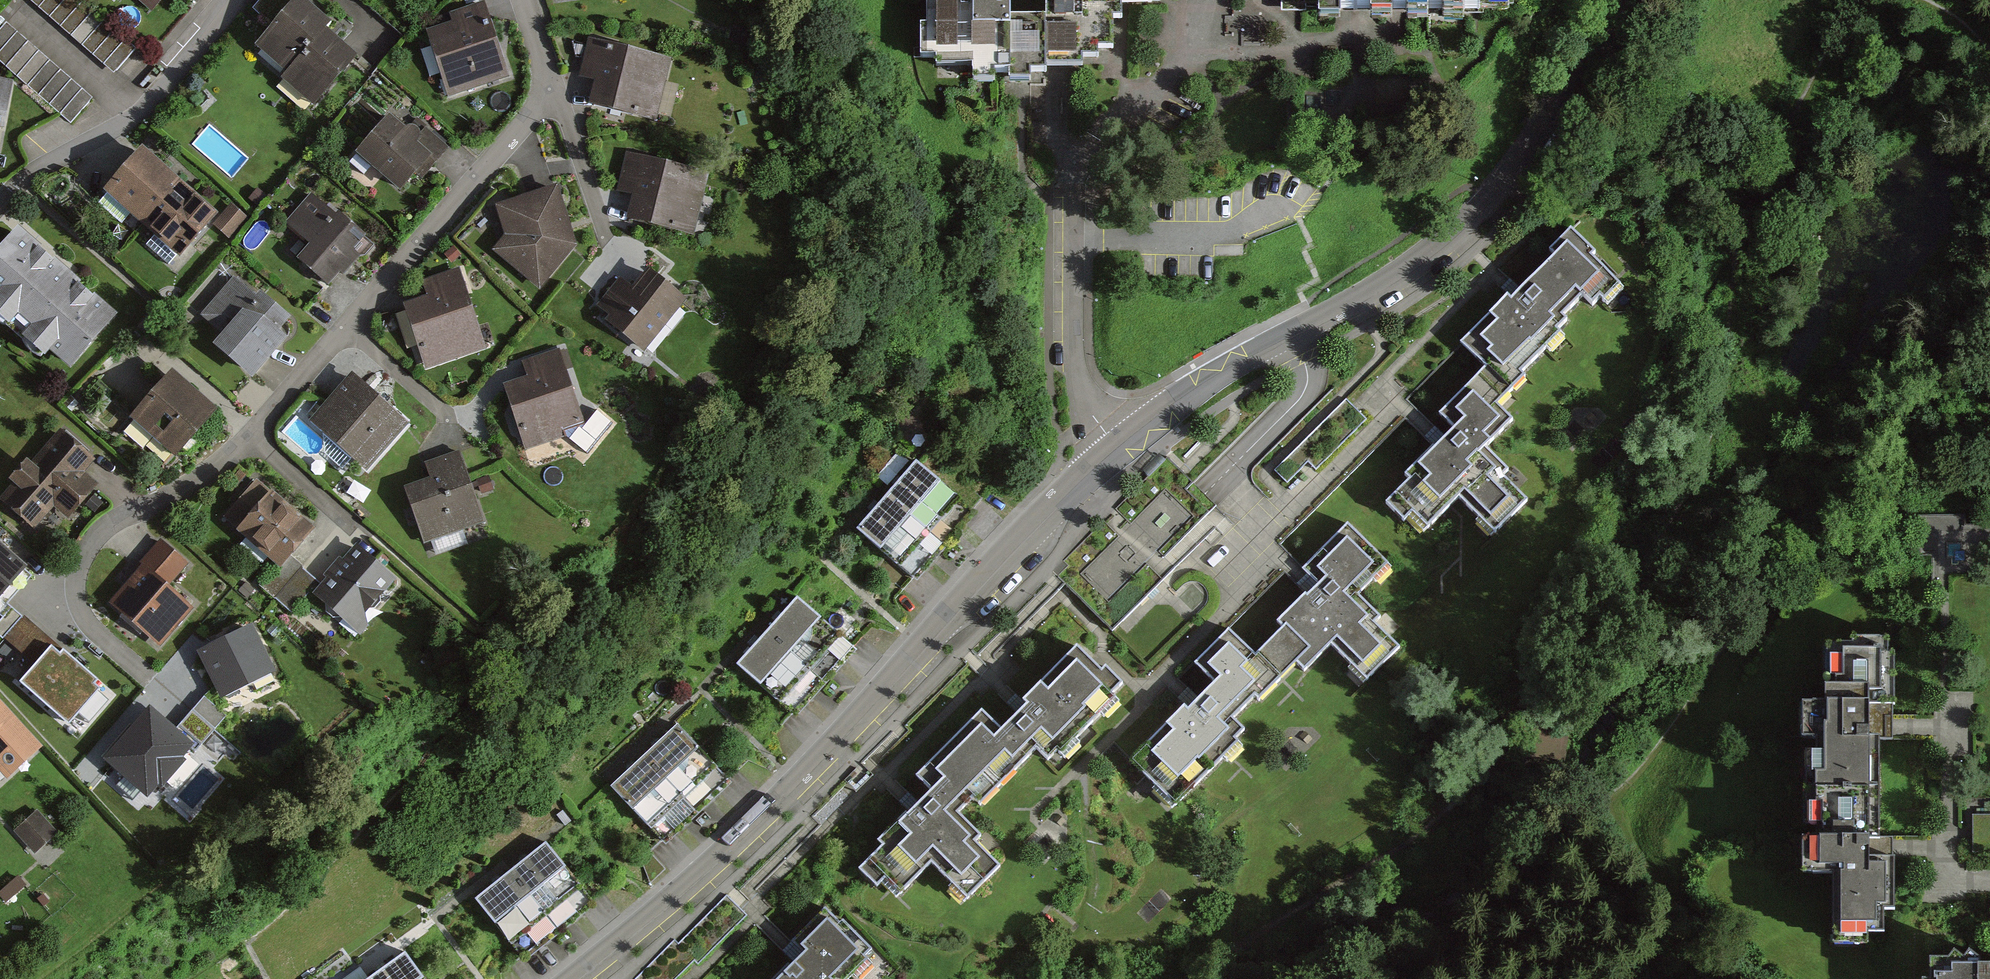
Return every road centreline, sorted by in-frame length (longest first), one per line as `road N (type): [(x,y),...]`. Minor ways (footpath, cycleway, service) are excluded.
road 1 (track): [(1193,978),(1422,837),(1521,735),(1648,557),(1717,420),(1736,255),(1848,0)]
road 2 (residential): [(571,978),(709,867),(1104,463)]
road 3 (residential): [(1104,463),(1216,378),(1366,301),(1459,232),(1553,118),(1621,0)]
road 4 (residential): [(551,89),(257,438)]
road 5 (residential): [(1104,463),(1073,344),(1070,155),(1055,129),(1056,78)]
road 6 (residential): [(257,438),(171,497),(108,525),(79,562),(77,604),(88,625),(150,677)]
road 7 (residential): [(237,0),(139,116),(12,190)]
road 8 (residential): [(551,89),(607,243)]
road 9 (residential): [(257,438),(360,533)]

